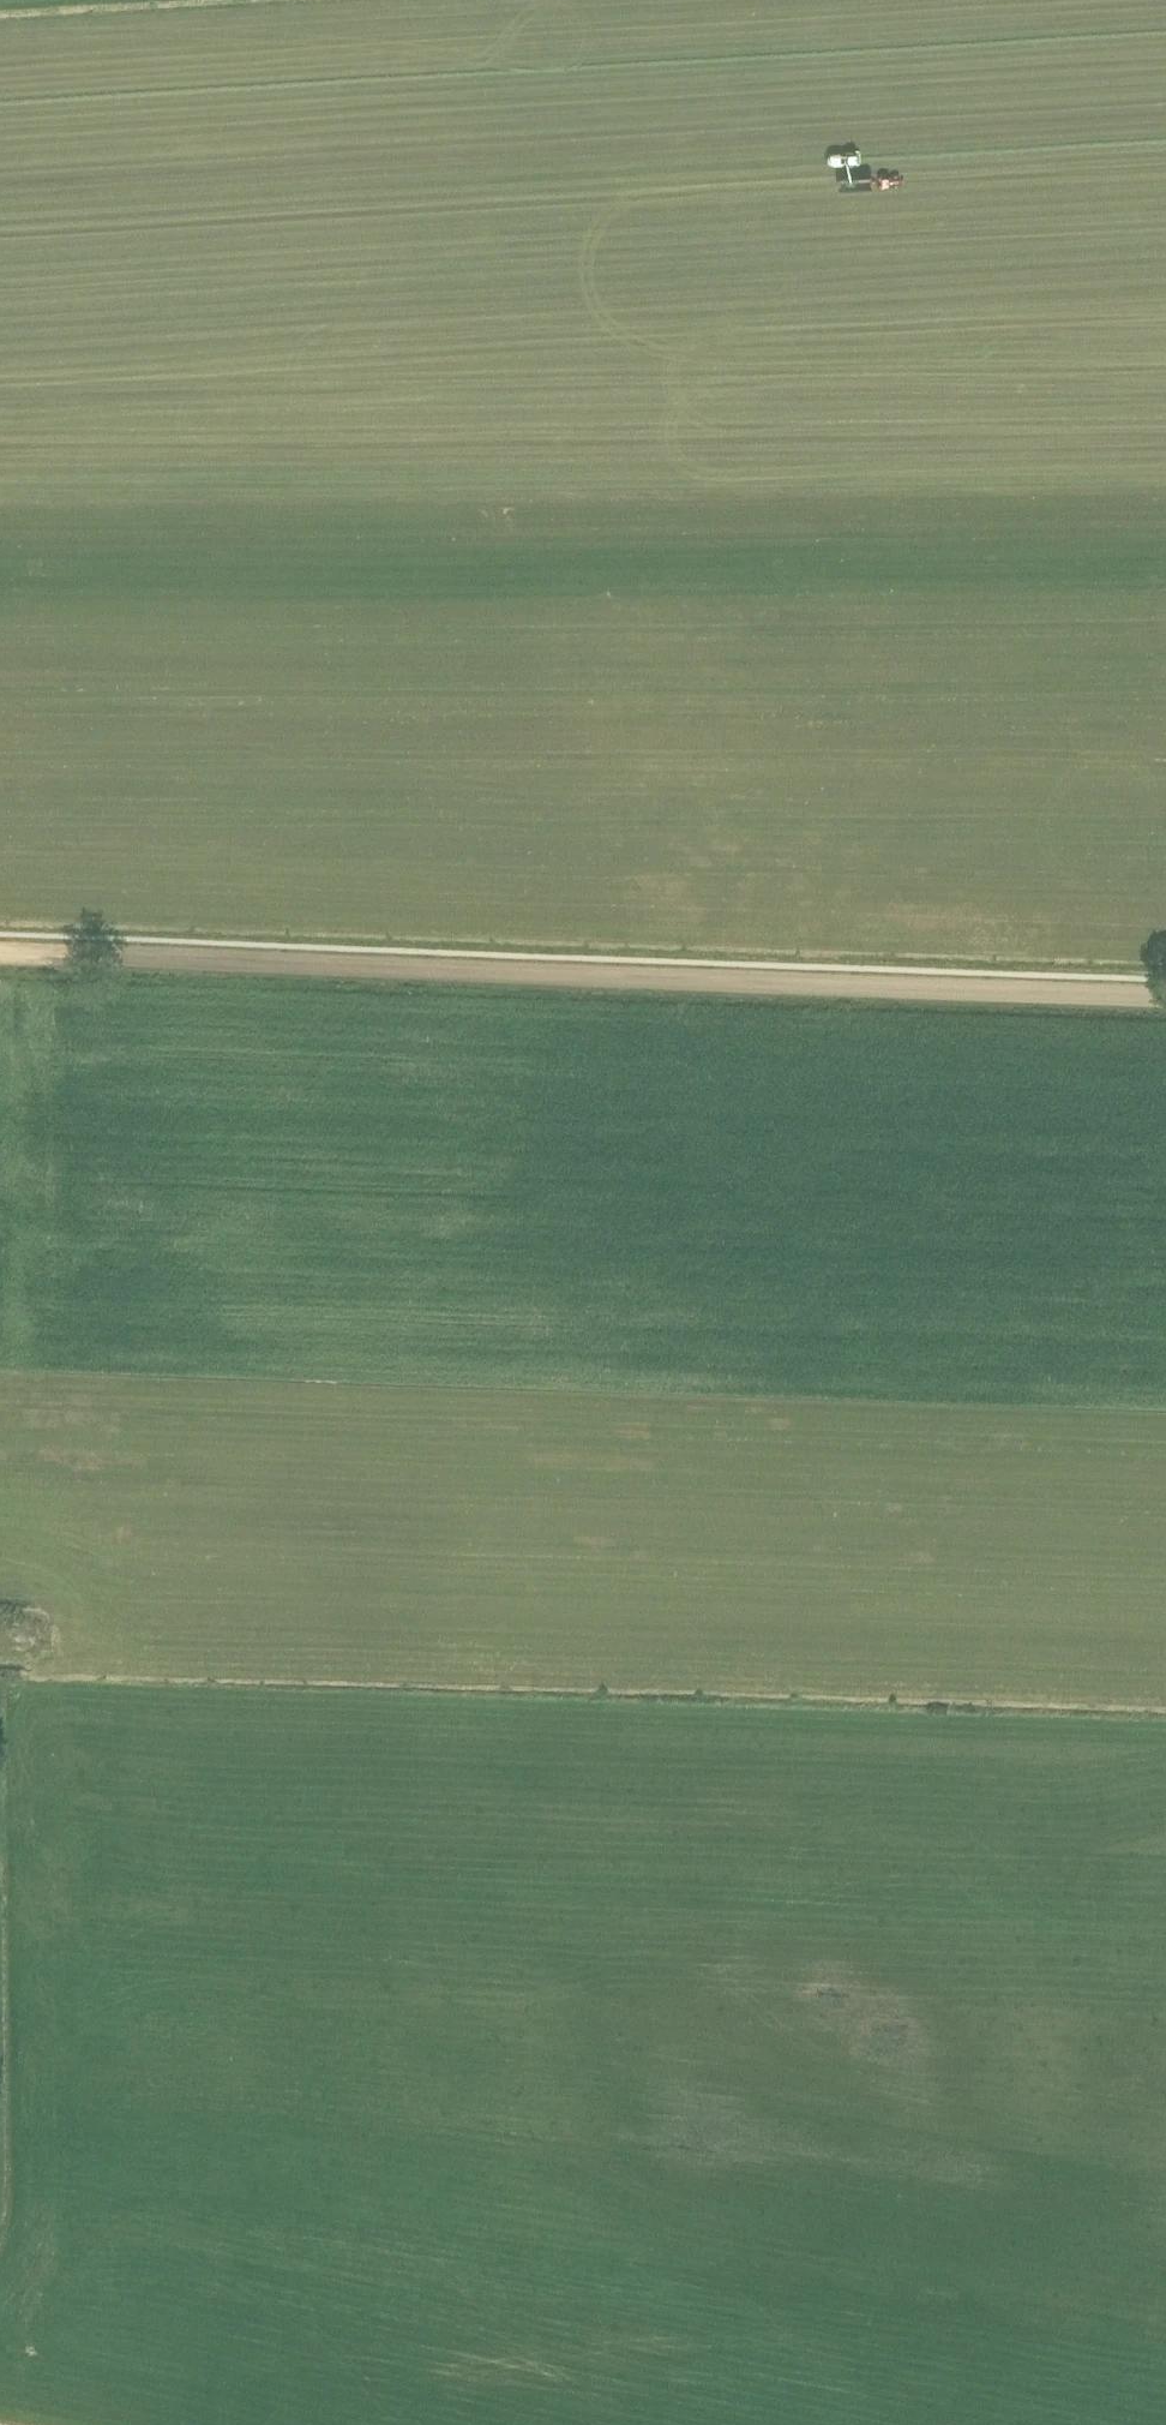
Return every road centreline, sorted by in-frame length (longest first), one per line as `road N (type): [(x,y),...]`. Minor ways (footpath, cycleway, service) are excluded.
road 1 (track): [(0,952),(1165,994)]

